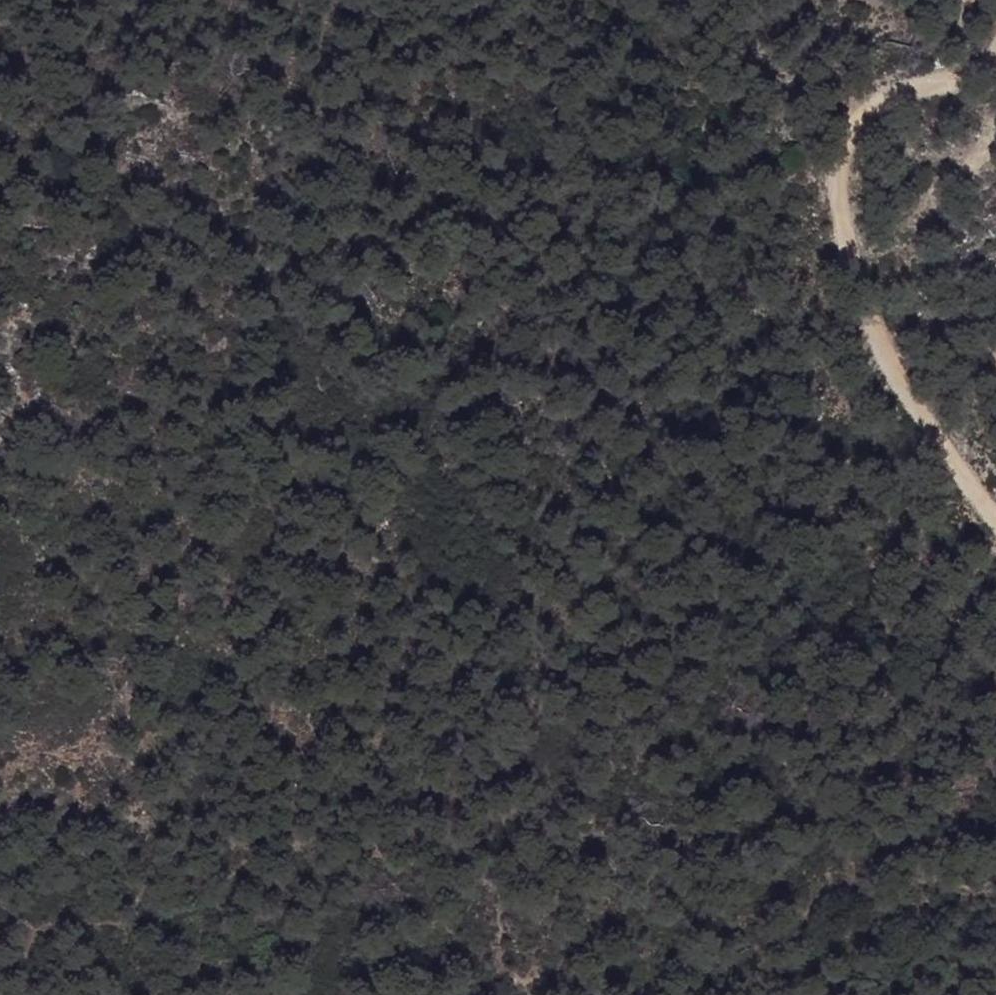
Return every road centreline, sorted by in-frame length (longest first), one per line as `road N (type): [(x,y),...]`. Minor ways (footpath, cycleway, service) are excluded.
road 1 (track): [(995,53),(943,83),(882,99),(853,125),(839,173),(846,238),(877,321),(911,392),(995,520)]

